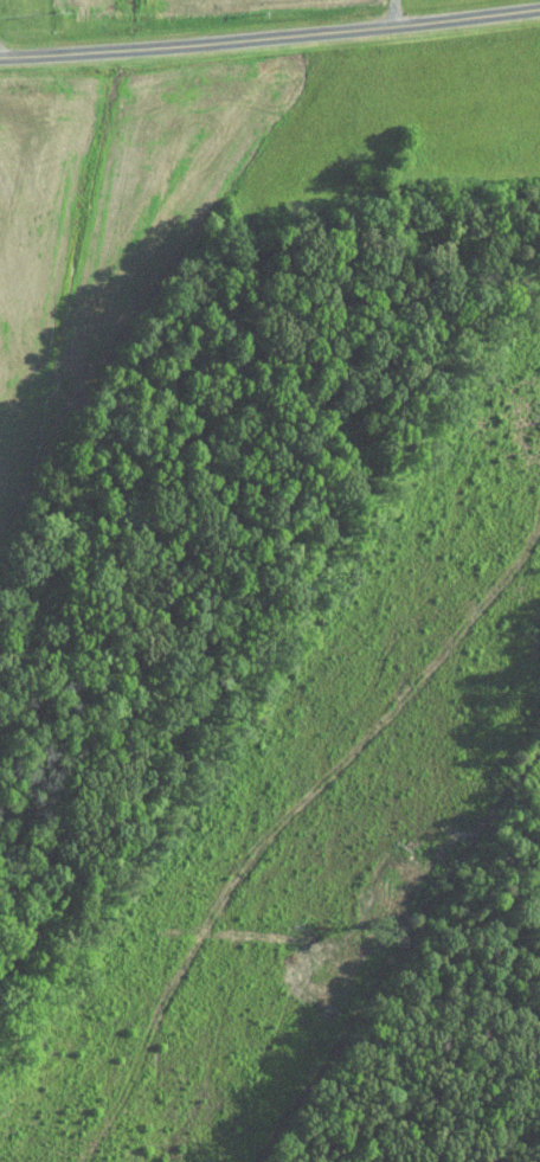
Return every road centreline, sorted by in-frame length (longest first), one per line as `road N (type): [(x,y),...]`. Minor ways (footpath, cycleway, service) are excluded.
road 1 (residential): [(0,52),(126,47),(539,2)]

